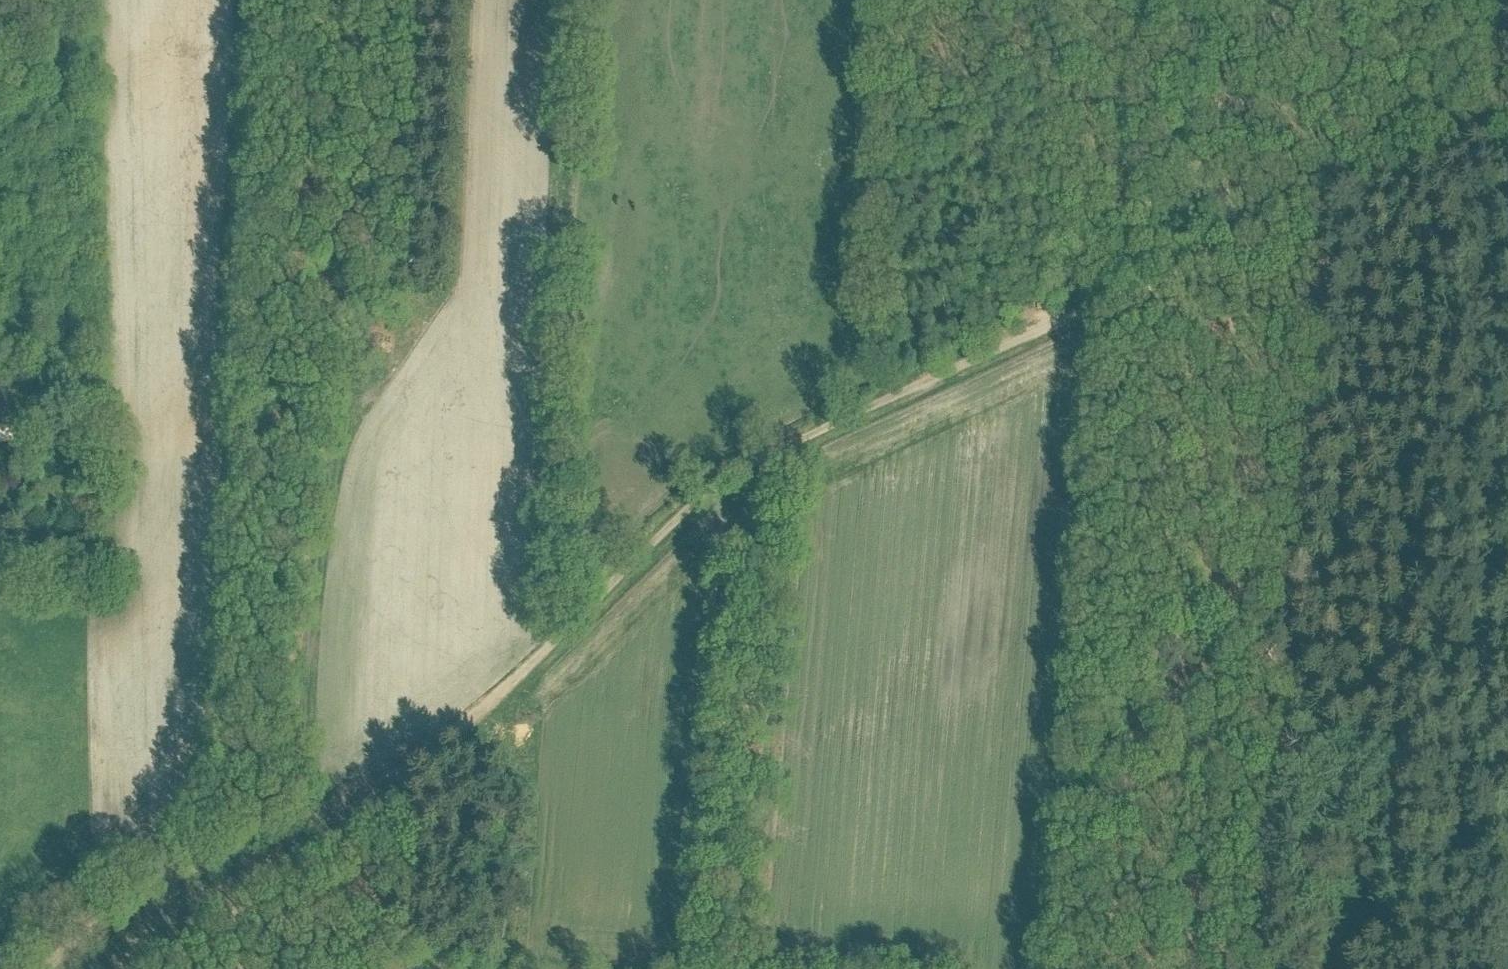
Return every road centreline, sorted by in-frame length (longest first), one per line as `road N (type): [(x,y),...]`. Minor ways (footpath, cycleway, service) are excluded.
road 1 (track): [(42,968),(155,883),(418,761),(508,688),(703,496),(751,465),(975,361),(1507,144)]

